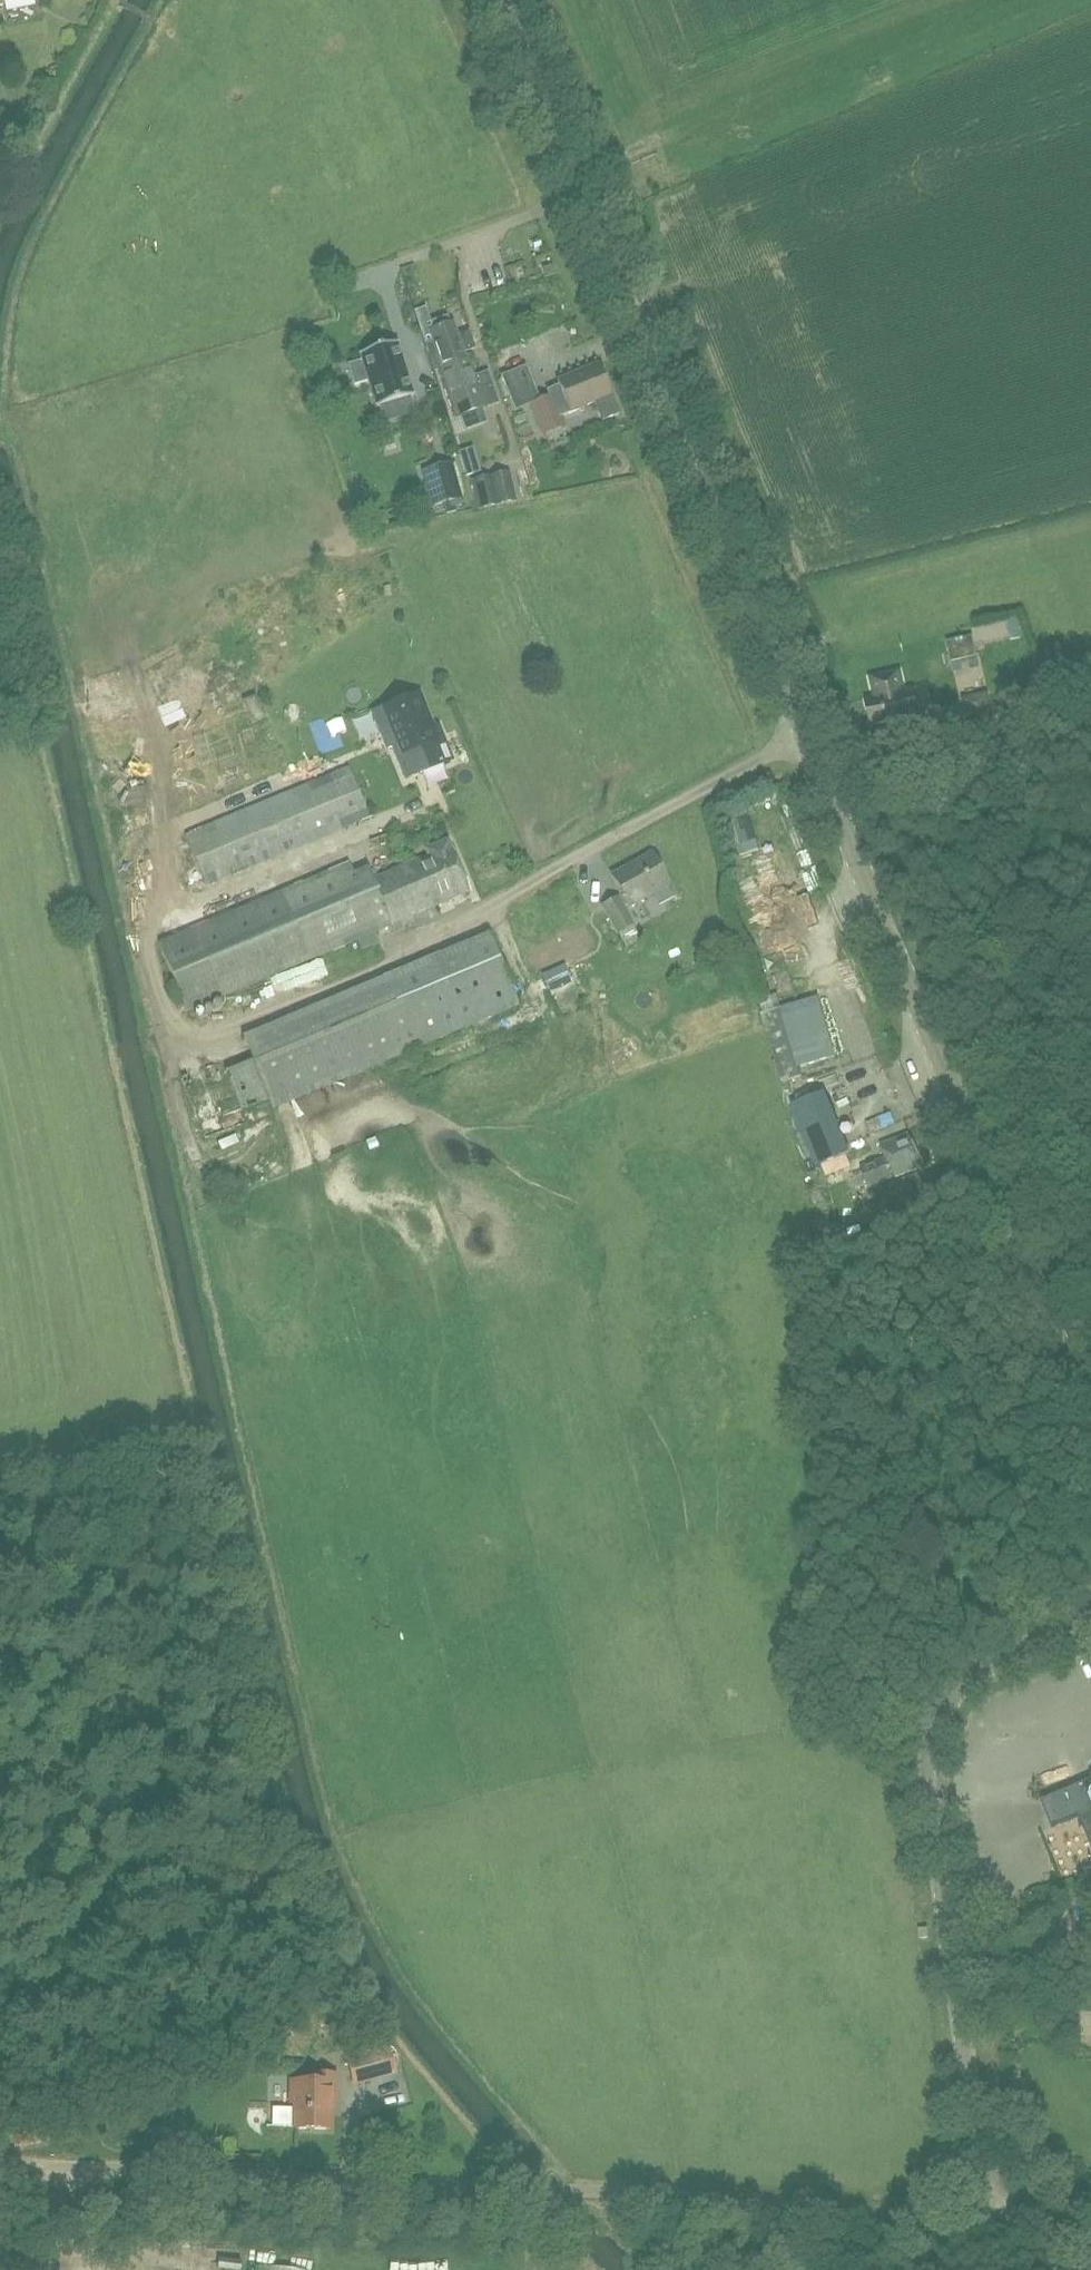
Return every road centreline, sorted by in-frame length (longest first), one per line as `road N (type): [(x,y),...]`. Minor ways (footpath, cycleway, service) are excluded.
road 1 (unclassified): [(1090,1420),(501,0)]
road 2 (unclassified): [(1090,2252),(1014,2201),(993,2177),(924,1759),(951,1692),(976,1671),(1074,1626),(1090,1608)]

